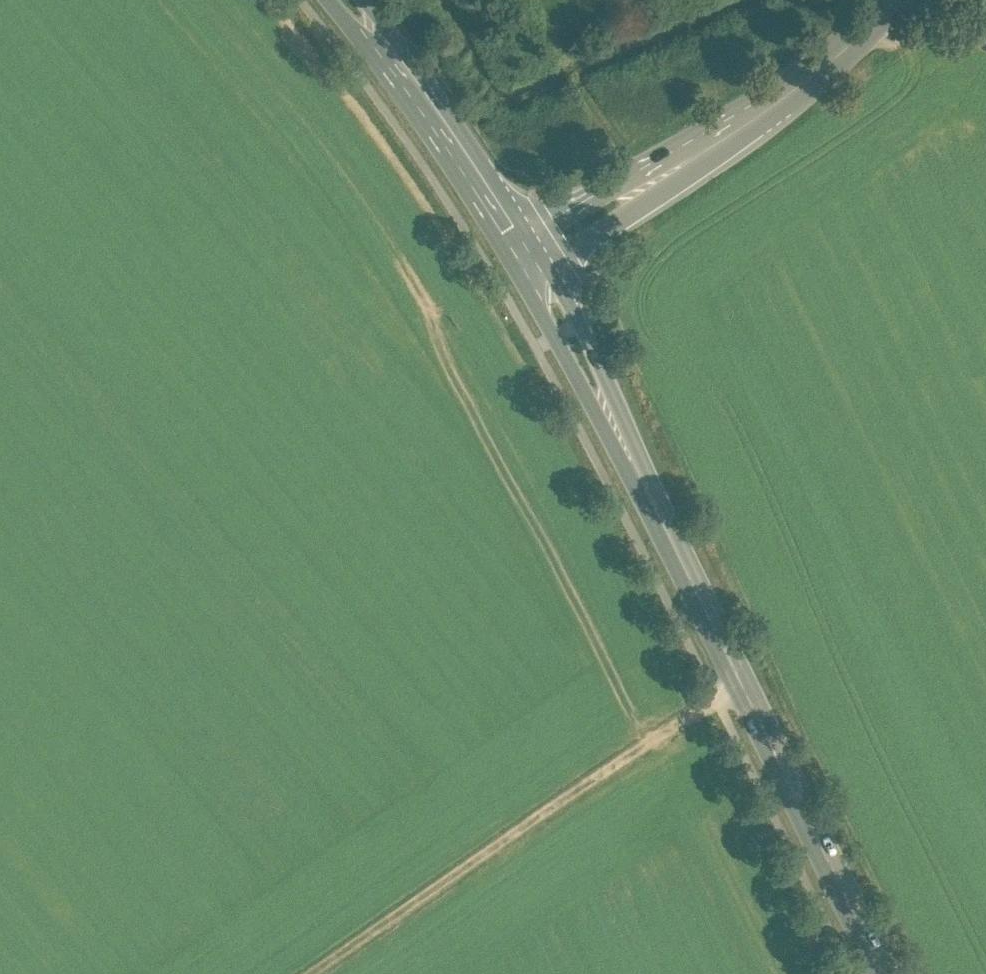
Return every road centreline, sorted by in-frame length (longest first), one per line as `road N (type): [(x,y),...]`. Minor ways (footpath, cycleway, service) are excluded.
road 1 (primary): [(522,244),(886,973)]
road 2 (track): [(312,973),(741,677)]
road 3 (secondary): [(522,244),(777,105),(894,0)]
road 4 (primary): [(347,0),(522,244)]

